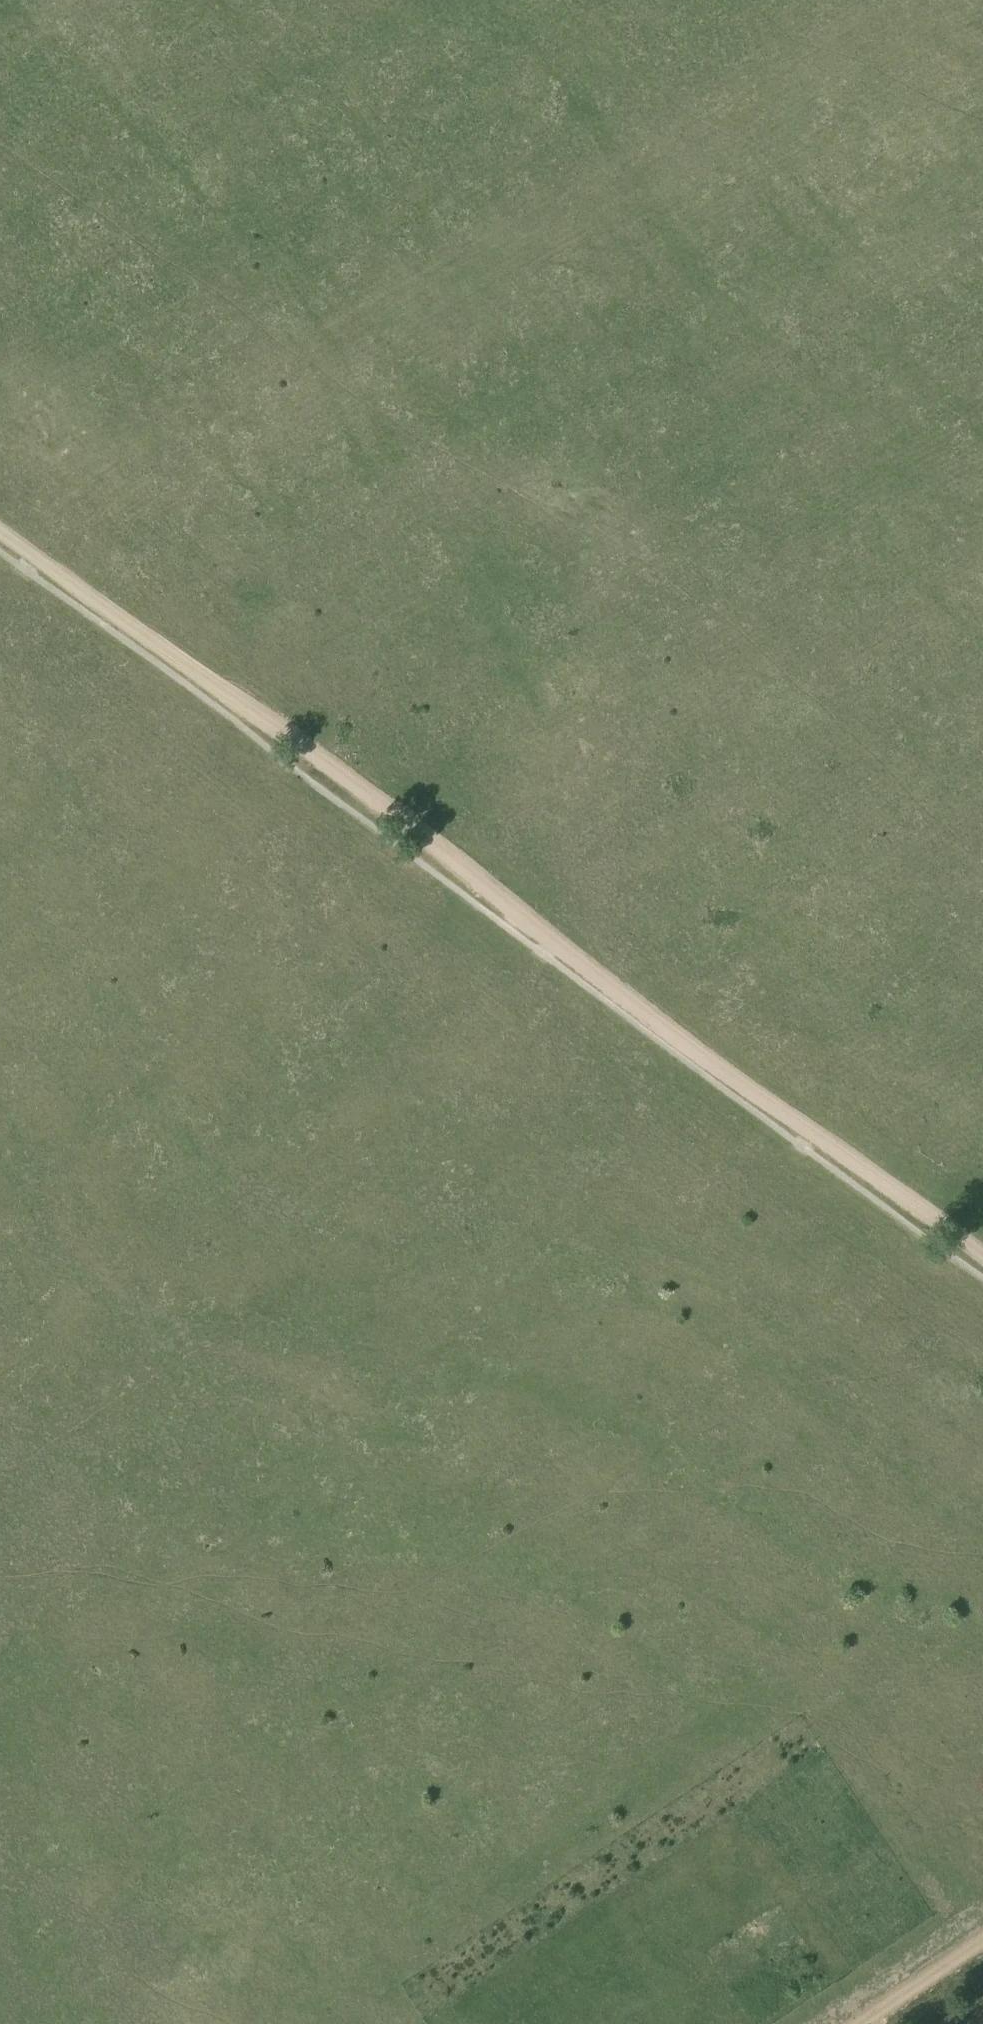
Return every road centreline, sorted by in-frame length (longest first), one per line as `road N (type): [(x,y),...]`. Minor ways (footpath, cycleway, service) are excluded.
road 1 (track): [(0,530),(982,1255)]
road 2 (track): [(866,2023),(982,1945)]

